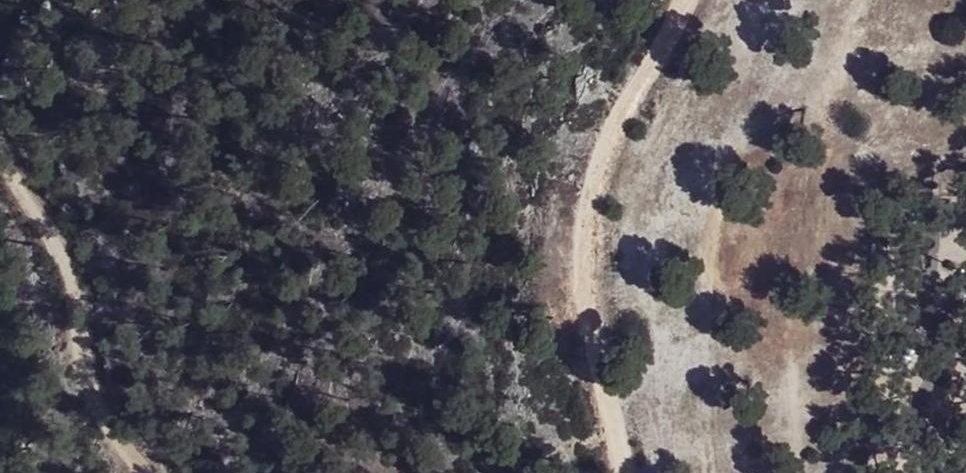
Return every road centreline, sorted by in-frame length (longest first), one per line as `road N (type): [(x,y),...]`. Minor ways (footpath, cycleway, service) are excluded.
road 1 (track): [(7,0),(6,77),(39,200),(109,391),(176,472)]
road 2 (track): [(688,0),(592,176),(582,292),(629,472)]

